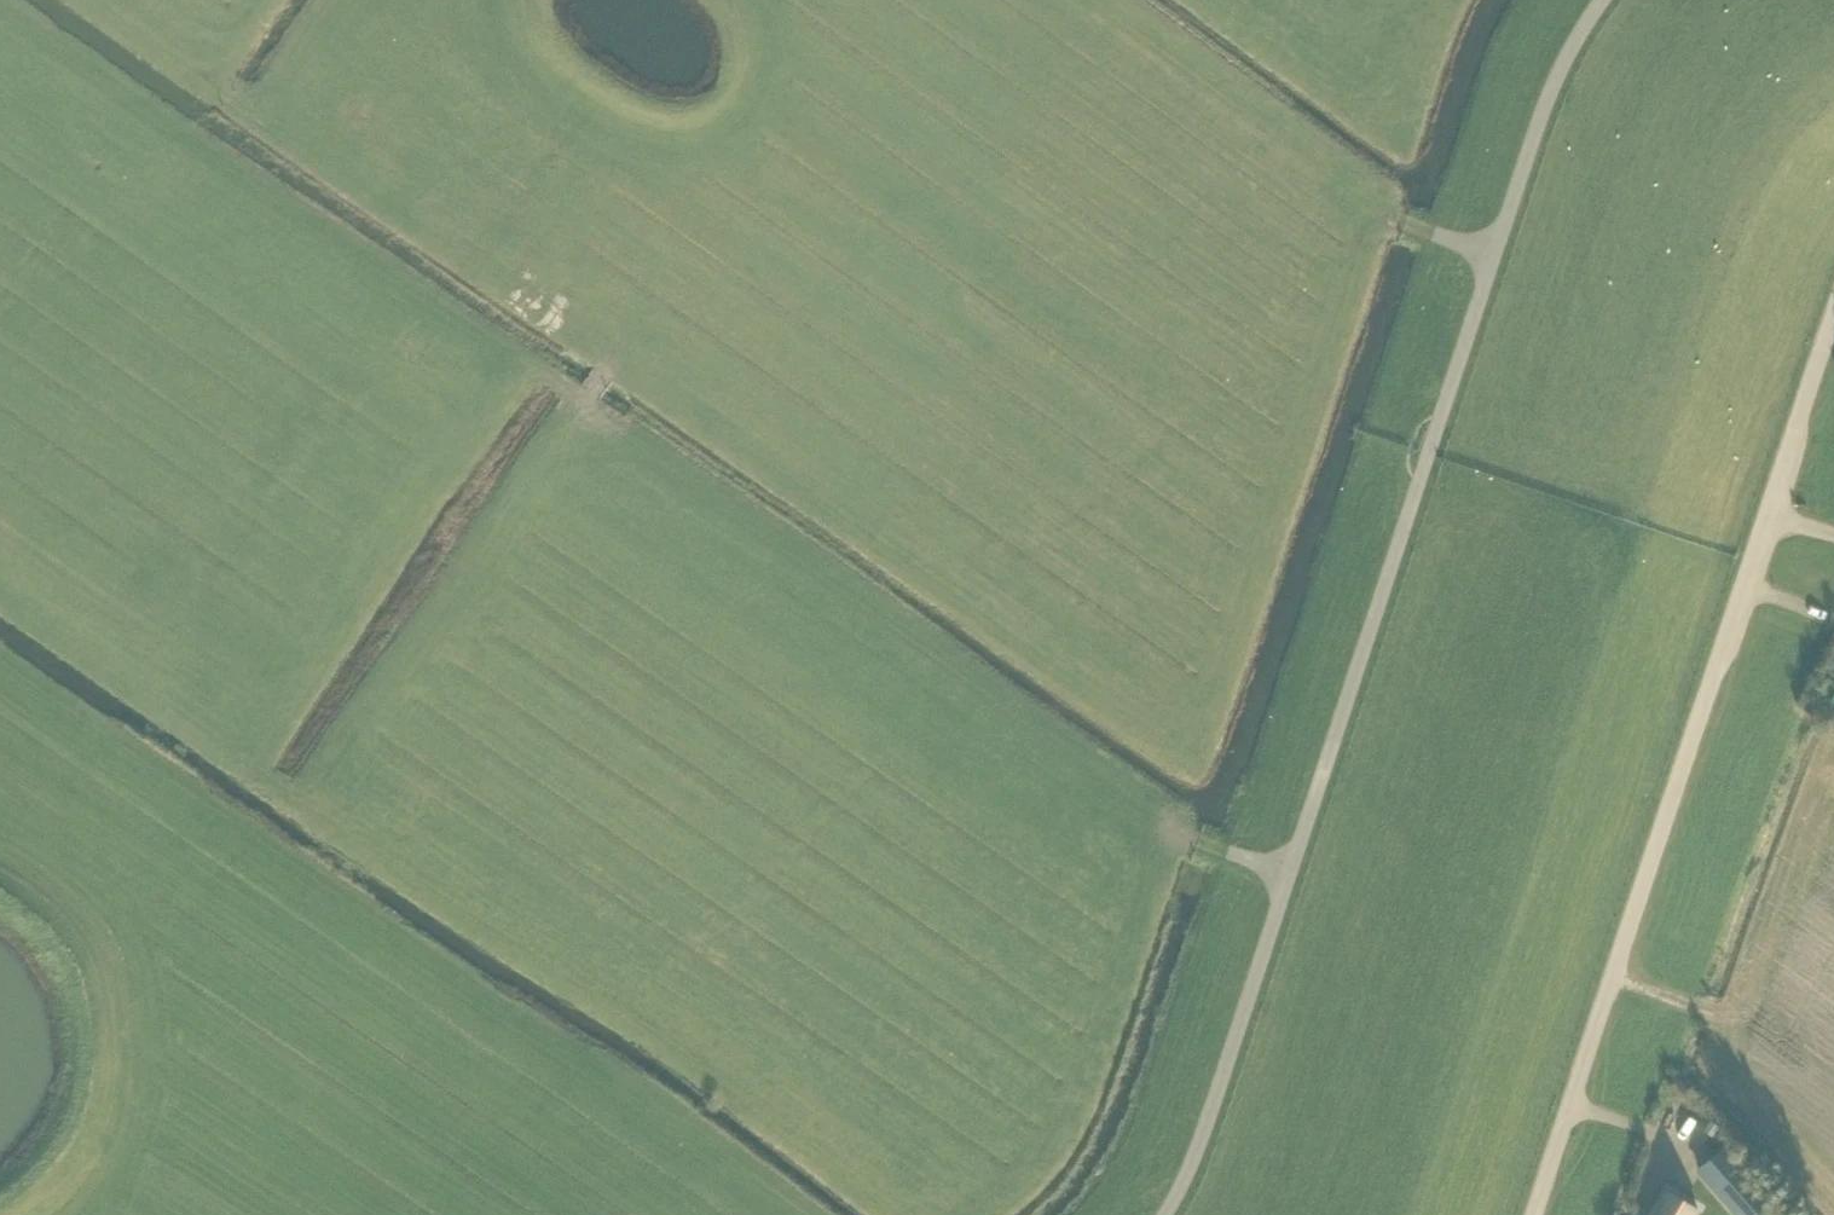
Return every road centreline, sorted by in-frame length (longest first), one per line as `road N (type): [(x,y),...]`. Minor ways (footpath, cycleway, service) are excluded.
road 1 (unclassified): [(1535,1214),(1833,319)]

